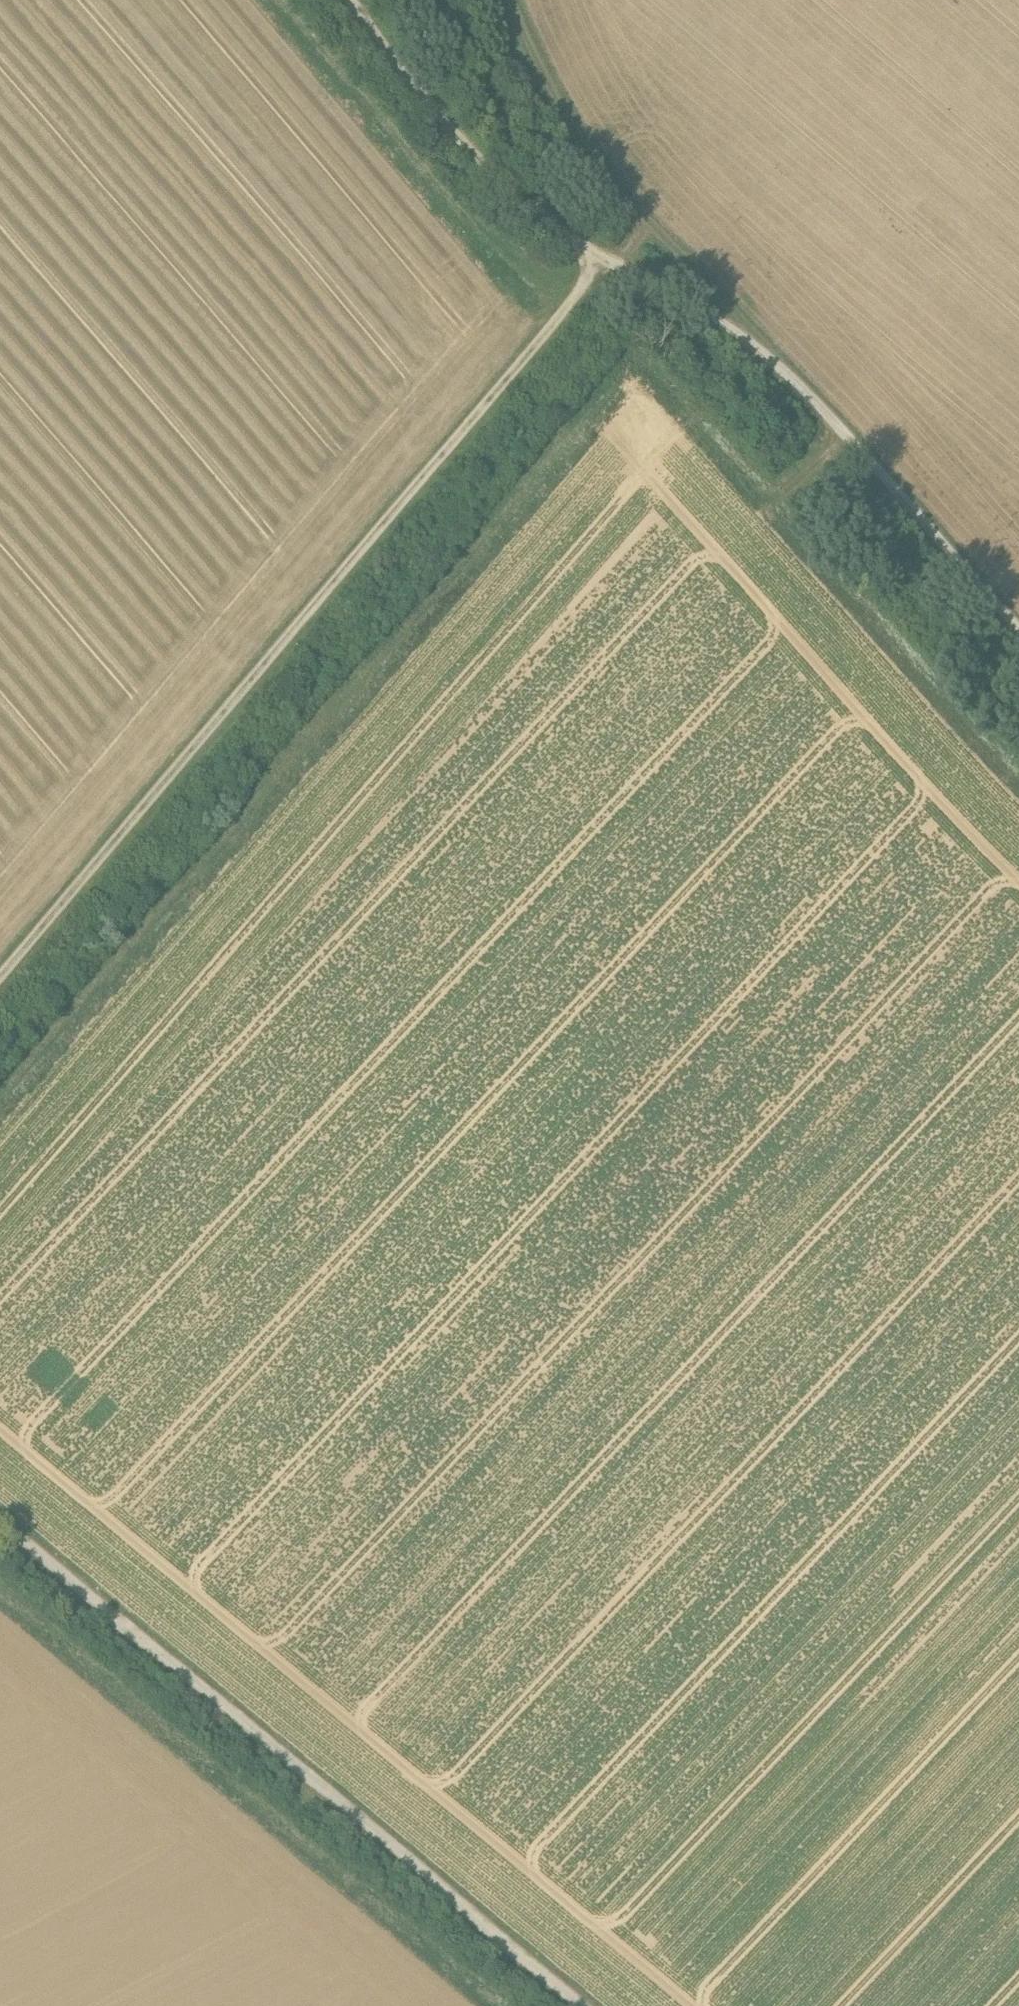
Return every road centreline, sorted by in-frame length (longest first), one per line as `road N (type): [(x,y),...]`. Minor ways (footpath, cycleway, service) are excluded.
road 1 (track): [(618,266),(0,982)]
road 2 (track): [(0,1523),(583,2005)]
road 3 (track): [(618,266),(746,327),(1018,624)]
road 4 (track): [(516,0),(583,134),(746,327)]
road 5 (track): [(350,0),(526,208),(618,266)]

